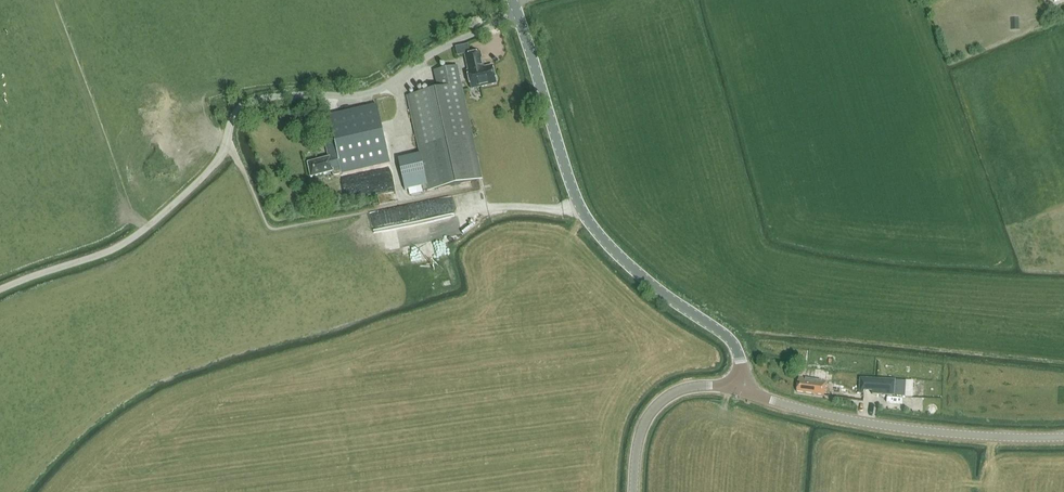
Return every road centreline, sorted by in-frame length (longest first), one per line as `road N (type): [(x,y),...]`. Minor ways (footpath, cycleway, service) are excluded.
road 1 (unclassified): [(0,290),(142,231),(209,171),(237,111),(250,103),(380,90),(439,51),(519,15)]
road 2 (tertiary): [(741,390),(733,343),(663,293),(592,226),(519,15)]
road 3 (secondary): [(741,390),(886,426),(1063,436)]
road 4 (secondary): [(634,491),(640,437),(654,409),(686,388),(741,390)]

